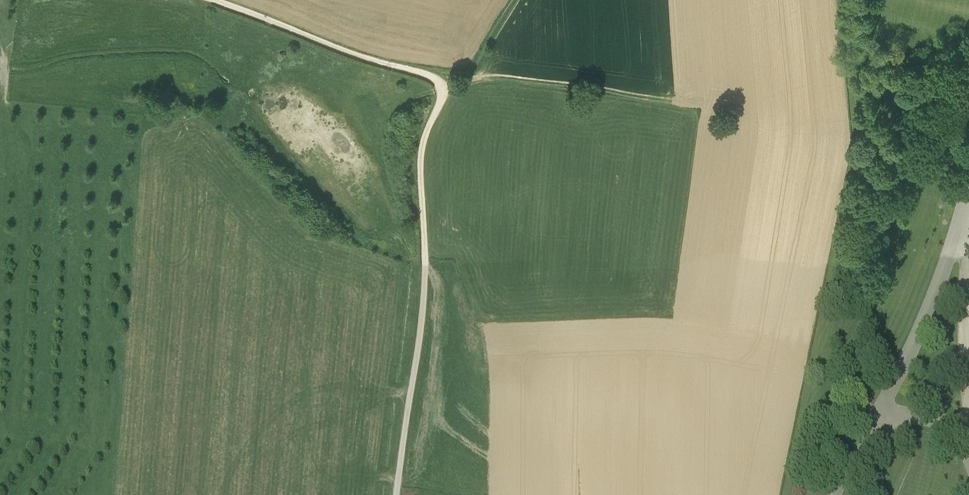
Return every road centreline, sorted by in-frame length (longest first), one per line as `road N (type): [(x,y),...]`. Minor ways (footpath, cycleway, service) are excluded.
road 1 (track): [(441,91),(421,149),(423,314),(396,494)]
road 2 (track): [(213,0),(425,74),(441,91)]

